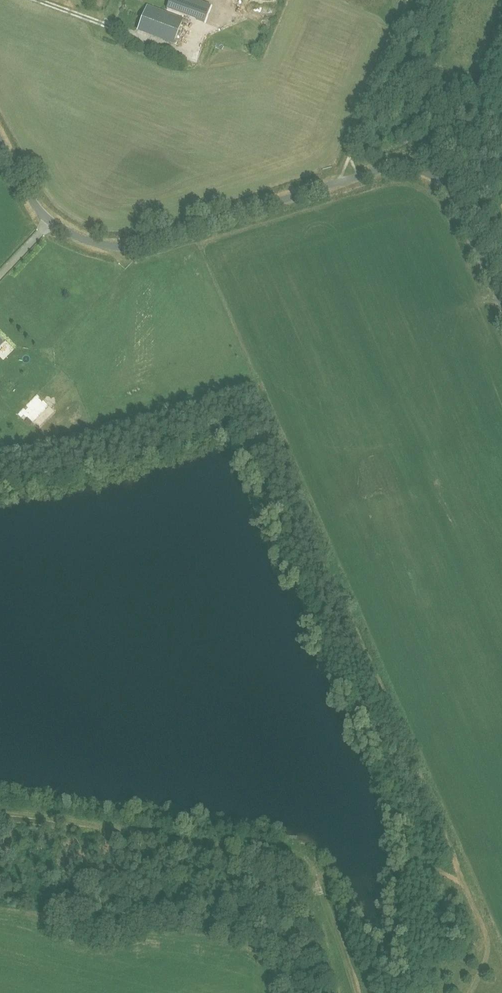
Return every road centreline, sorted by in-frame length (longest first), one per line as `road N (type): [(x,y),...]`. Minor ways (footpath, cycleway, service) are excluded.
road 1 (unclassified): [(501,304),(455,196),(424,171),(388,169),(111,246),(51,220),(0,141)]

